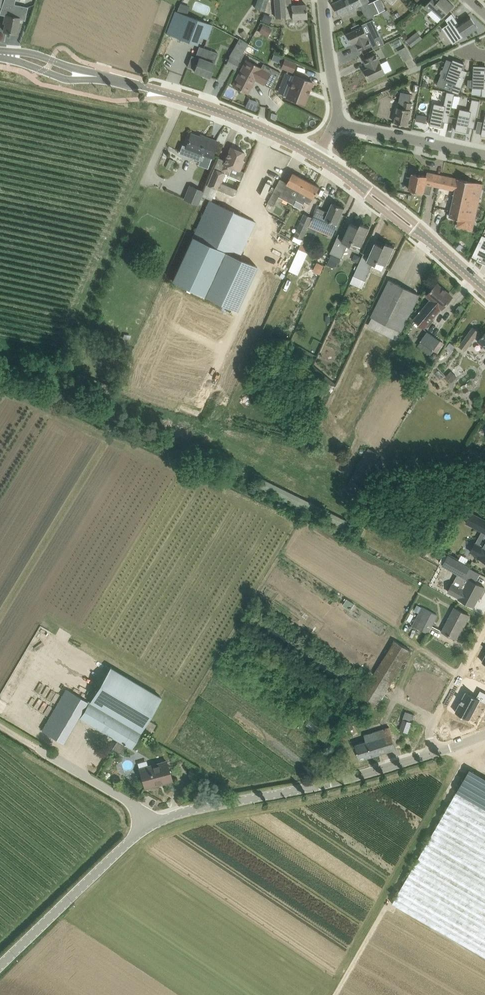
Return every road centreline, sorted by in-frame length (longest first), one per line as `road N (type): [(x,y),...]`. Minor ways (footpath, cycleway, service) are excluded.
road 1 (tertiary): [(318,156),(194,99),(0,54)]
road 2 (tertiary): [(162,819),(434,752)]
road 3 (tertiary): [(0,965),(127,841),(162,819)]
road 4 (tertiary): [(484,287),(413,222),(318,156)]
road 5 (residential): [(484,155),(339,126)]
road 6 (unclassified): [(162,819),(37,747)]
road 7 (residential): [(434,752),(431,727),(484,625)]
road 8 (unclassified): [(339,126),(322,0)]

